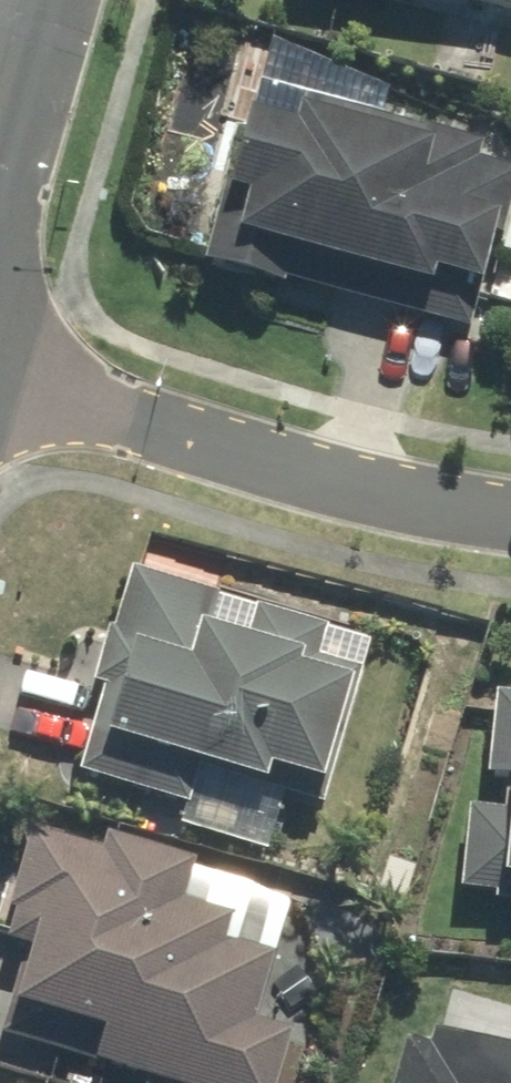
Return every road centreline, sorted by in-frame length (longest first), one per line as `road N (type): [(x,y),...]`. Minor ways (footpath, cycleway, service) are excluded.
road 1 (residential): [(0,386),(240,466),(510,517)]
road 2 (tertiary): [(0,139),(37,0)]

